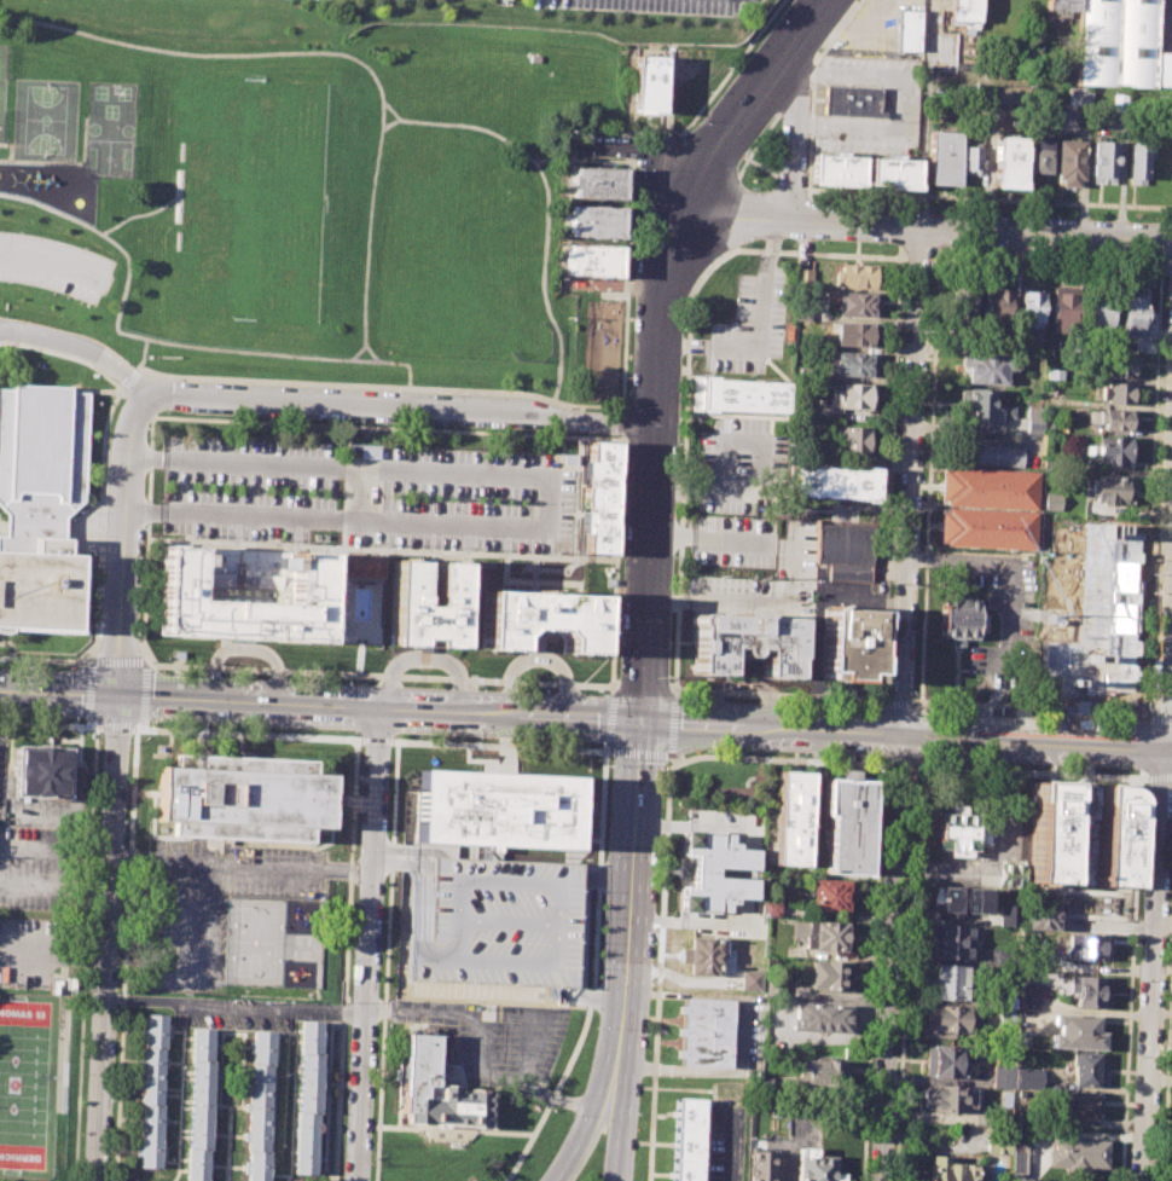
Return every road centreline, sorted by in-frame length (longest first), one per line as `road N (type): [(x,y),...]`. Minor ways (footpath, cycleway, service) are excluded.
road 1 (residential): [(880,1180),(921,226)]
road 2 (residential): [(147,398),(127,463),(94,1180)]
road 3 (secondary): [(0,690),(643,720)]
road 4 (secondary): [(694,183),(665,278),(643,720)]
road 5 (secondary): [(643,720),(1171,750)]
road 6 (residential): [(147,398),(657,423)]
road 7 (residential): [(680,213),(1171,238)]
road 8 (residential): [(382,708),(358,1180)]
road 9 (residential): [(1162,749),(1143,1180)]
road 10 (secondary): [(631,916),(592,1110),(556,1180)]
road 11 (secondary): [(616,1180),(632,1053),(631,916)]
road 12 (residential): [(1162,749),(1171,503)]
road 13 (secondary): [(826,0),(694,183)]
road 14 (secondary): [(643,720),(631,916)]
road 15 (residential): [(803,31),(793,220)]
road 16 (residential): [(0,332),(83,349),(147,398)]

